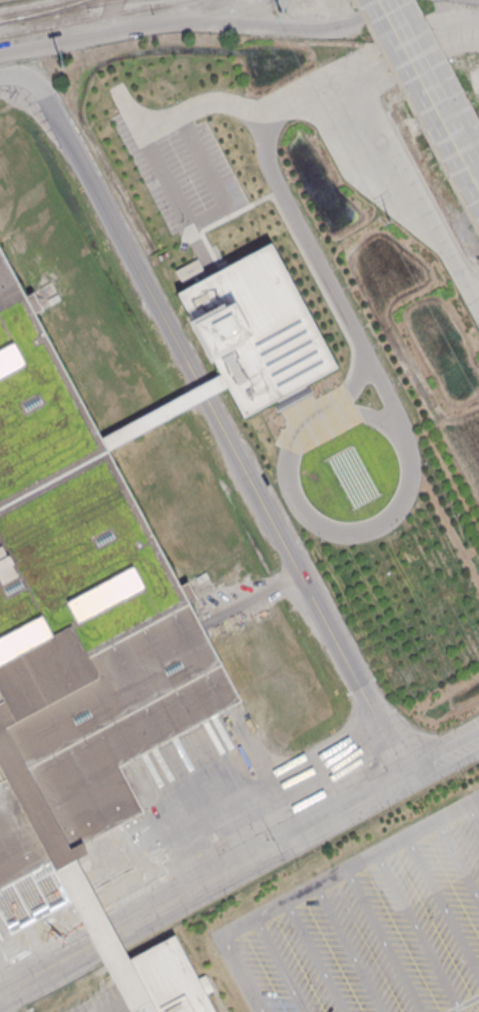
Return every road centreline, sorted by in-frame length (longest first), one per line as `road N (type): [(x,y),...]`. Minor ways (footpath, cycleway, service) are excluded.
road 1 (tertiary): [(478,182),(381,0)]

